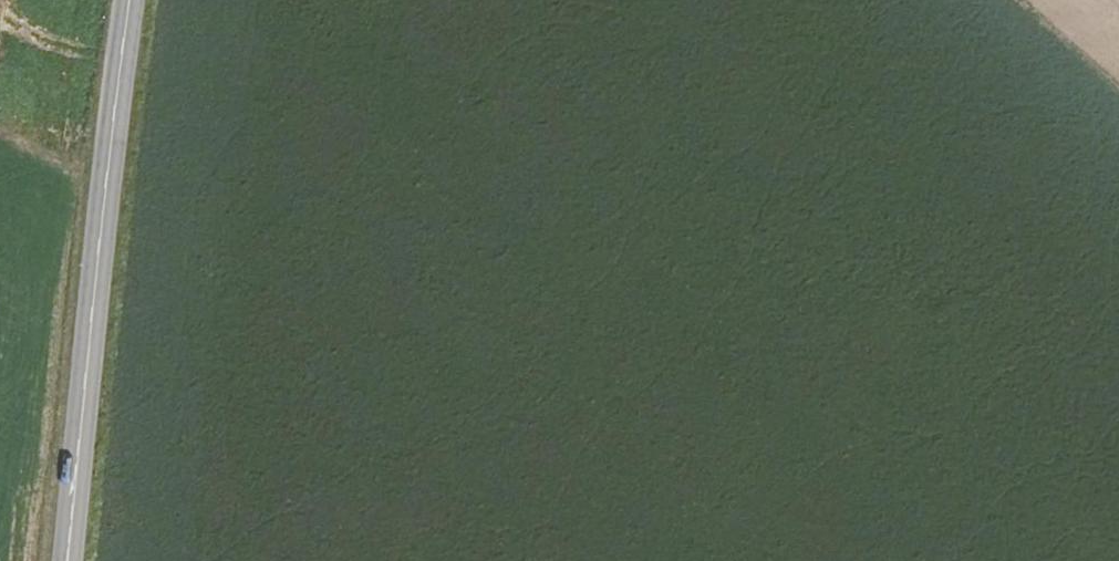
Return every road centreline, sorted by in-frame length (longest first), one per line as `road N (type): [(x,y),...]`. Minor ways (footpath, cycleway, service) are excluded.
road 1 (secondary): [(68,560),(128,0)]

